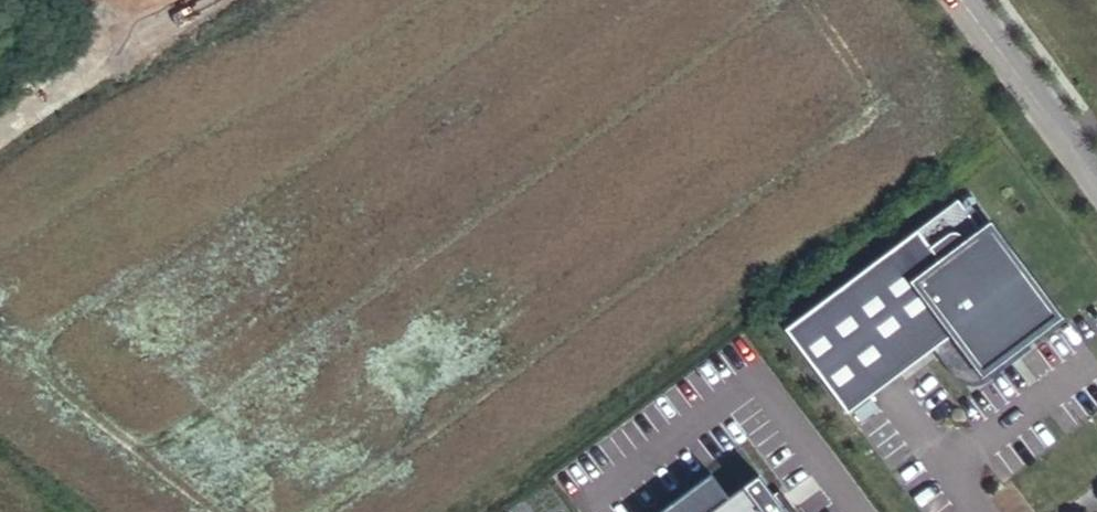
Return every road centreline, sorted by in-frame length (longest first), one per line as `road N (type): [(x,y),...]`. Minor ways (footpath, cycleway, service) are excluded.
road 1 (unclassified): [(1096,182),(961,0)]

